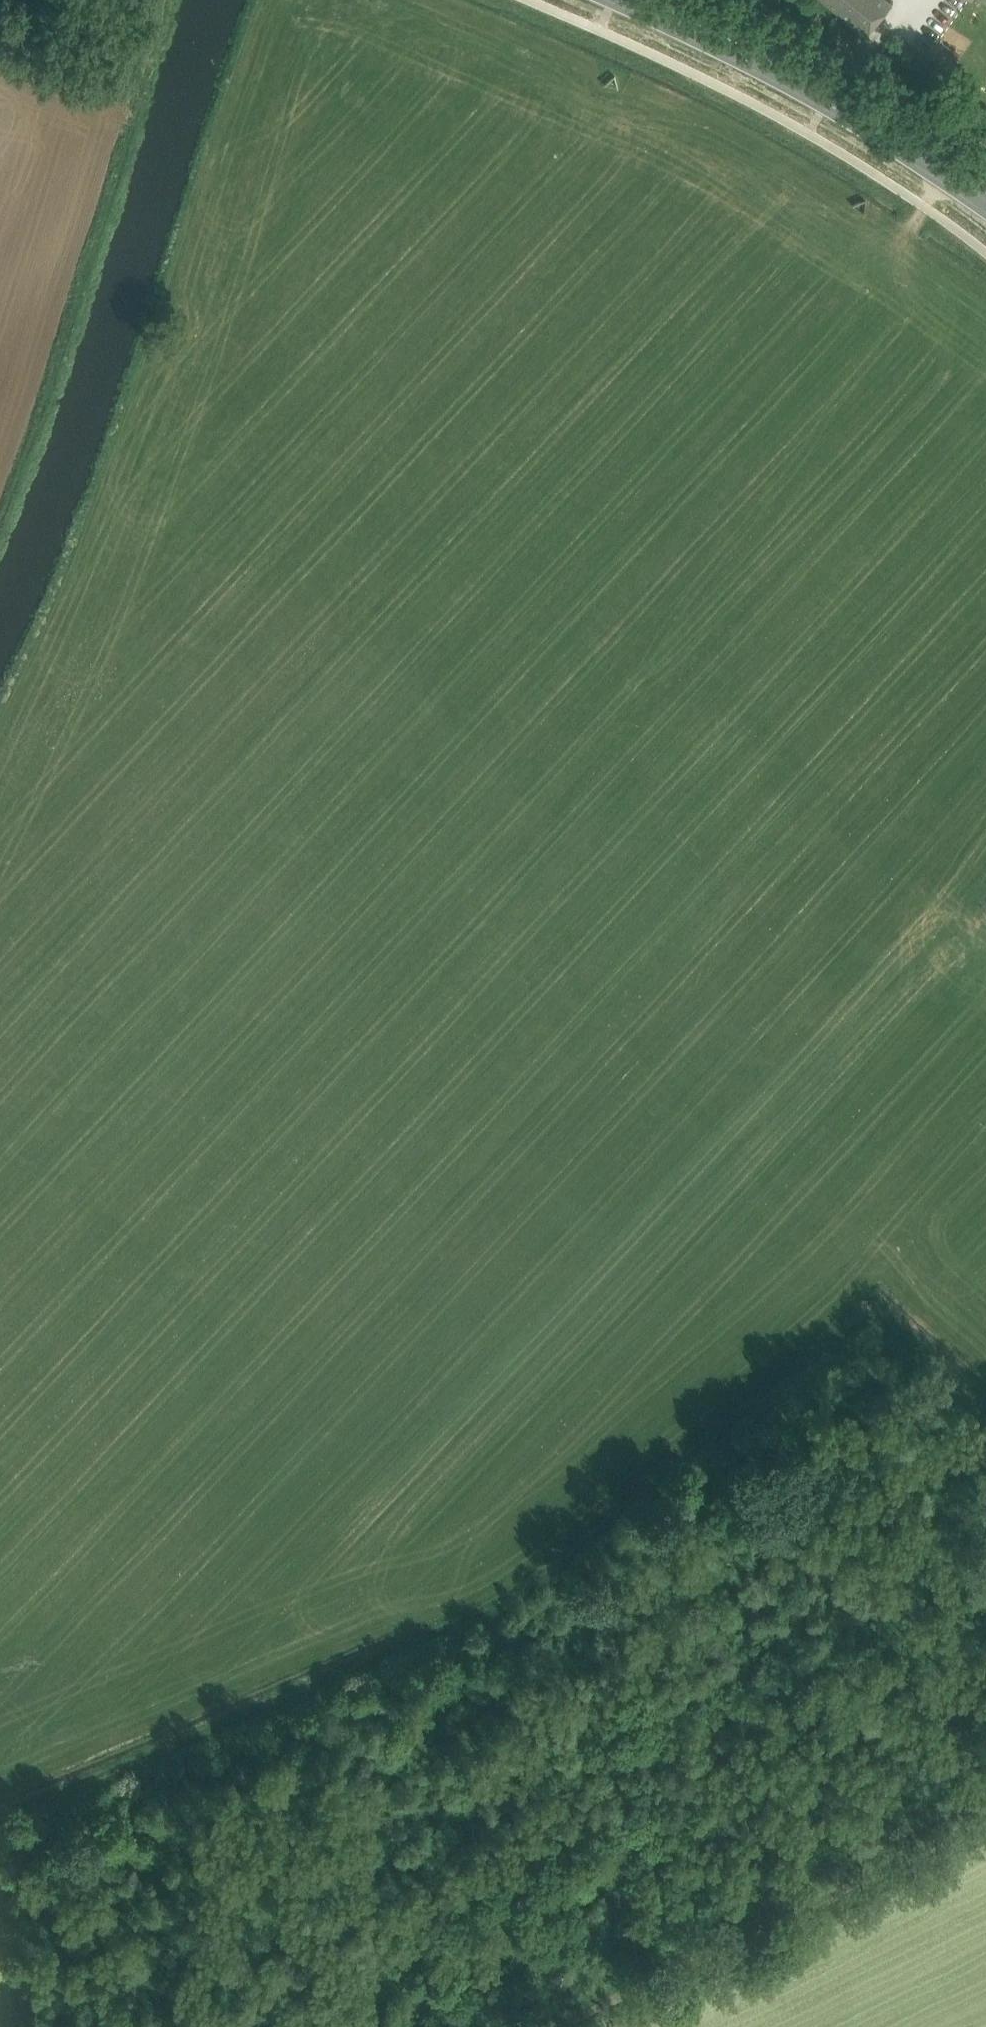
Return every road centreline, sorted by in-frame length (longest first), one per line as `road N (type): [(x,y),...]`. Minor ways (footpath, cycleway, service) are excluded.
road 1 (track): [(571,2026),(985,1820)]
road 2 (secondary): [(985,208),(737,57),(616,0)]
road 3 (track): [(985,1421),(851,1302)]

